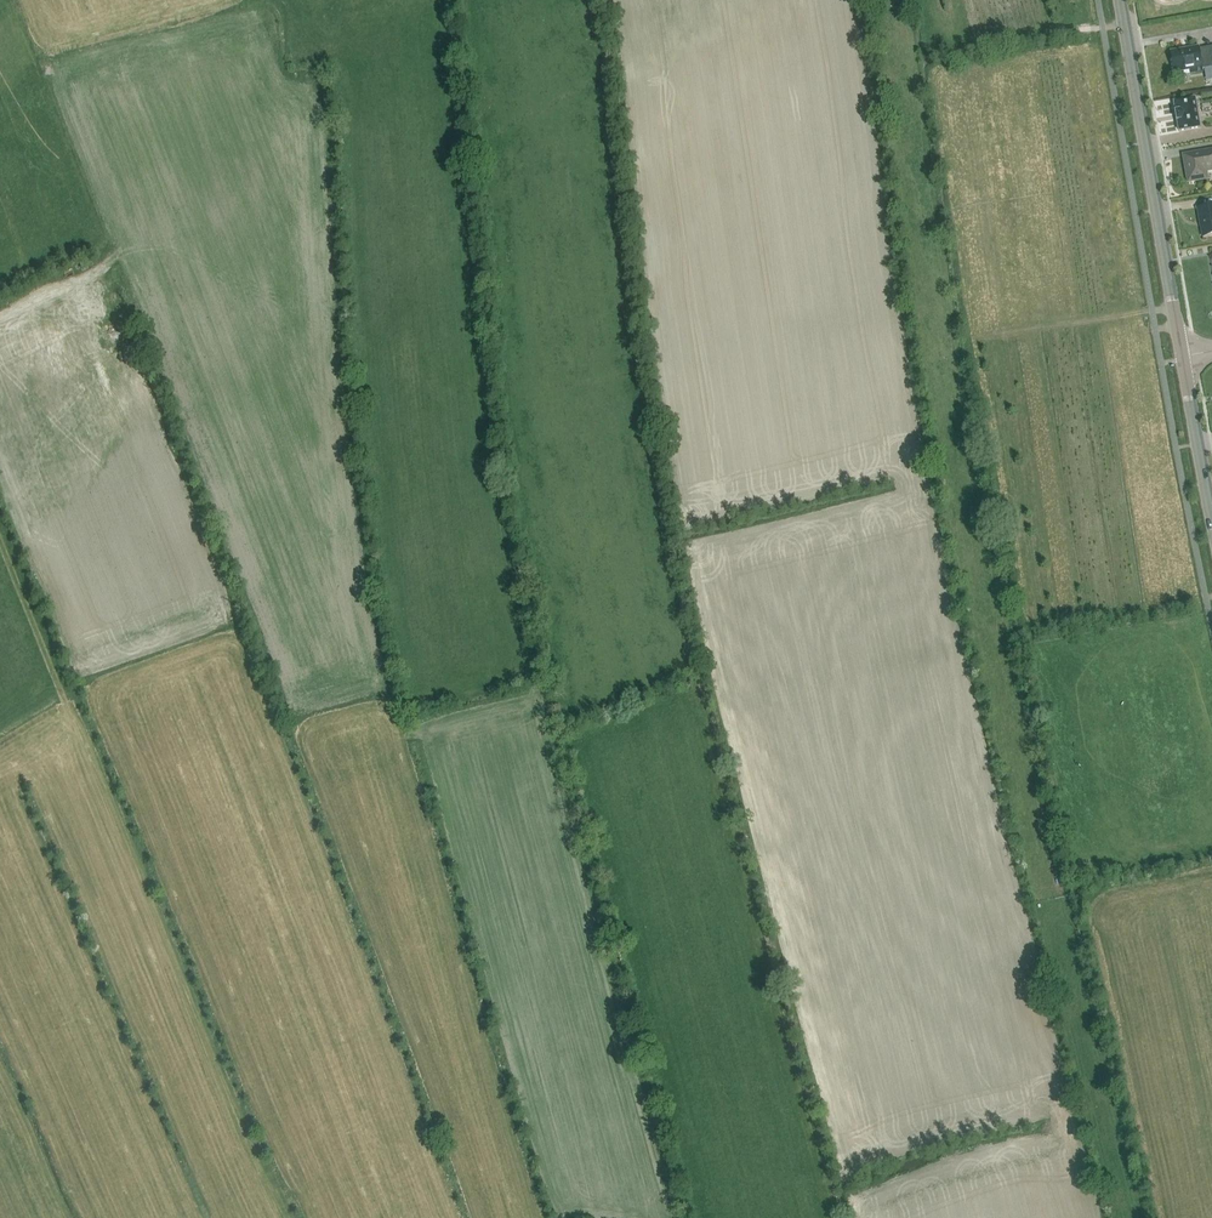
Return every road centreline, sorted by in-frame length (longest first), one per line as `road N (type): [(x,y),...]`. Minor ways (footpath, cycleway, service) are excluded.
road 1 (tertiary): [(1183,357),(1120,0)]
road 2 (tertiary): [(1211,514),(1183,357)]

